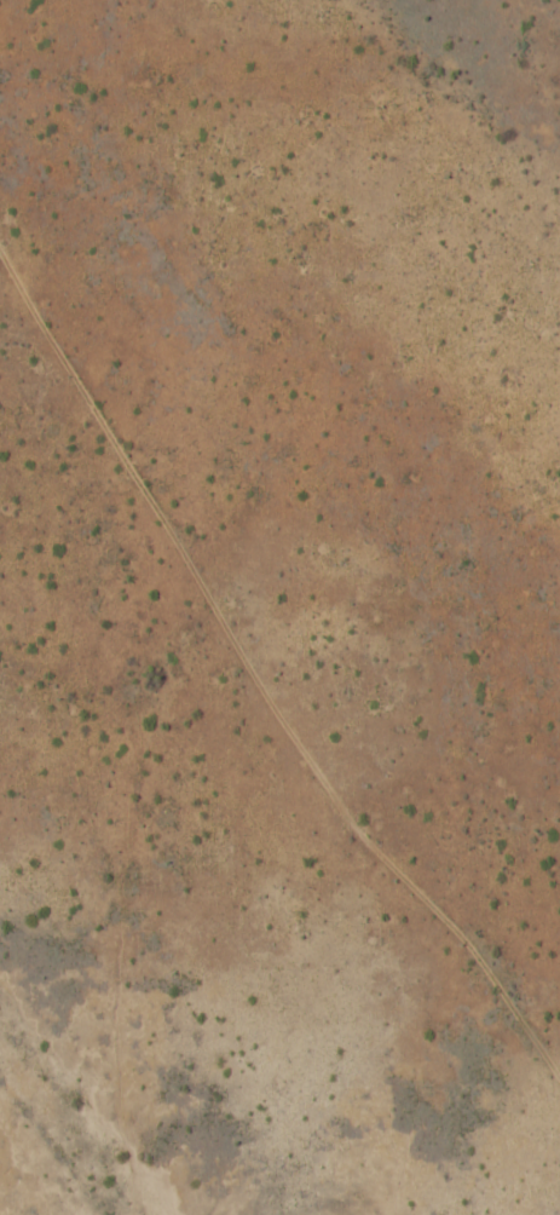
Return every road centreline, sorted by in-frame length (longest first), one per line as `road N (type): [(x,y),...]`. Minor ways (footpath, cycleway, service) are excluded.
road 1 (track): [(559,1151),(0,179)]

